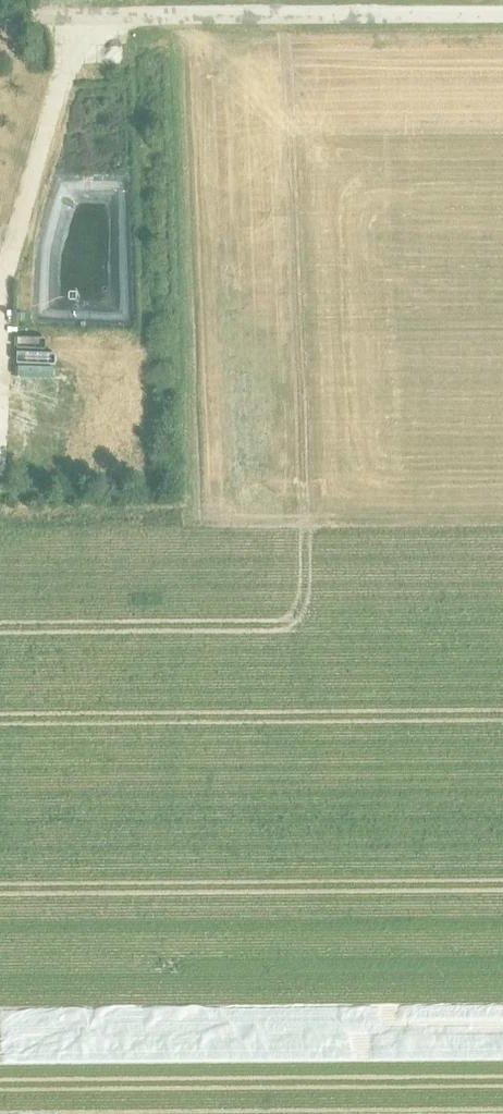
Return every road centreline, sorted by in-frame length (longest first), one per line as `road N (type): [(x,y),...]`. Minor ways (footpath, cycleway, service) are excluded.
road 1 (track): [(502,13),(42,17)]

